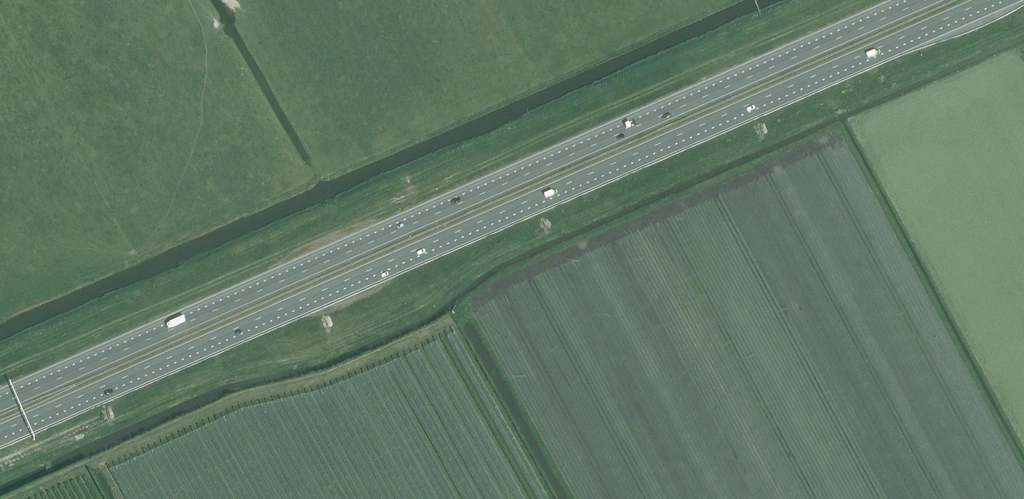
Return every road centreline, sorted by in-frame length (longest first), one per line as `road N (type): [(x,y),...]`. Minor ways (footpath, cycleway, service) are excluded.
road 1 (trunk): [(0,431),(988,0)]
road 2 (trunk): [(925,0),(0,404)]

